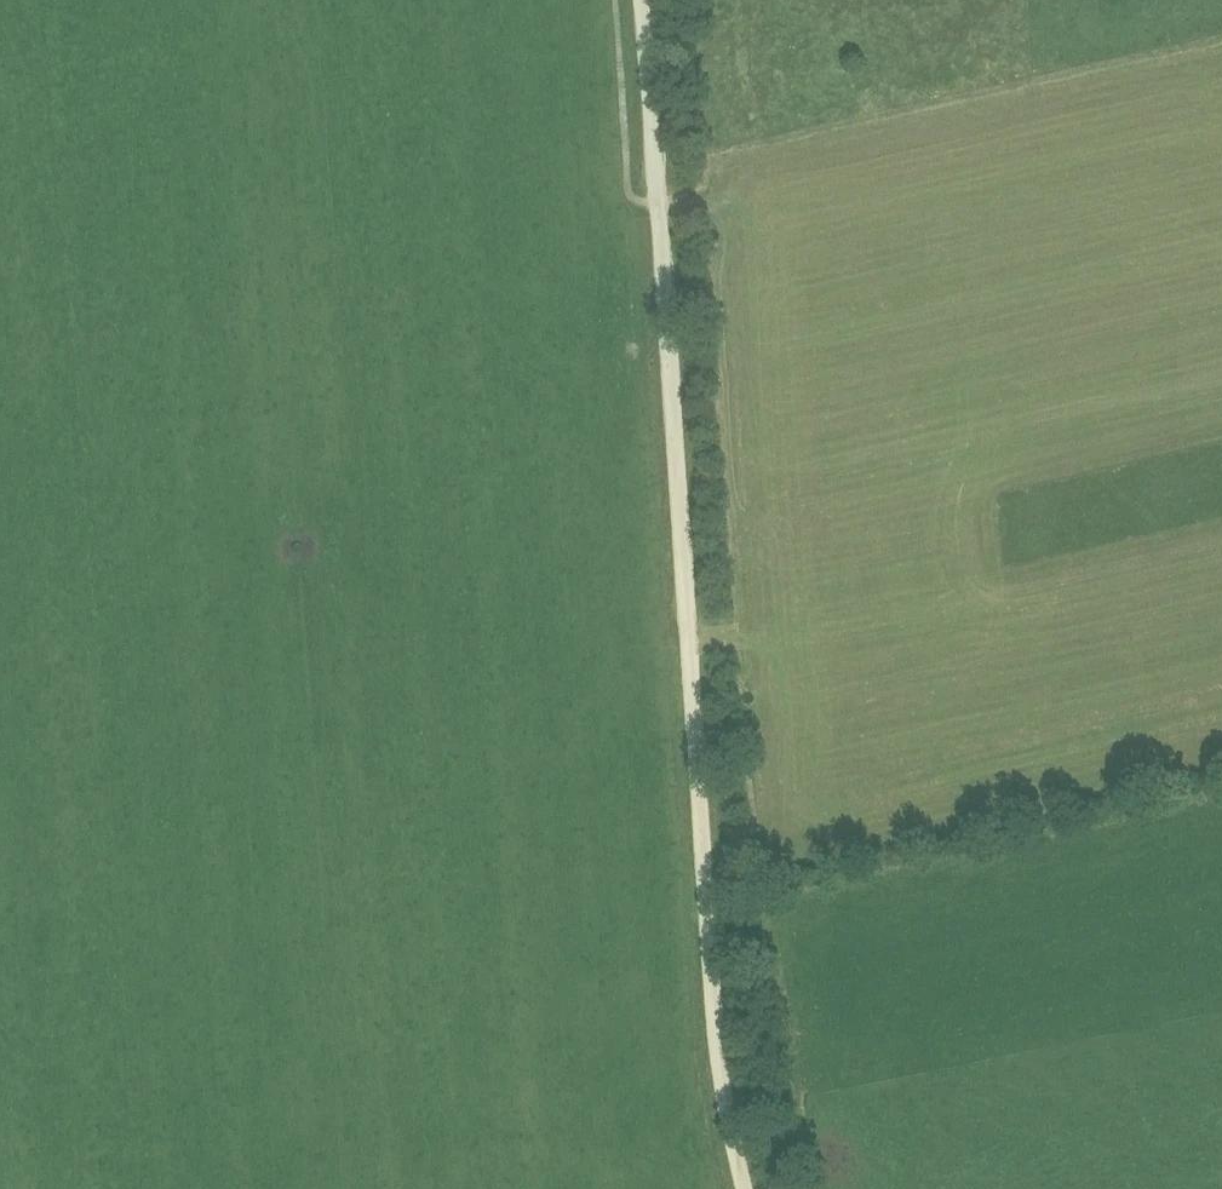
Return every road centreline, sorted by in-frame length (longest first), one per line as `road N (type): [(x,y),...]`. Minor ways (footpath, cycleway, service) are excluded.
road 1 (track): [(643,0),(717,1011),(745,1188)]

